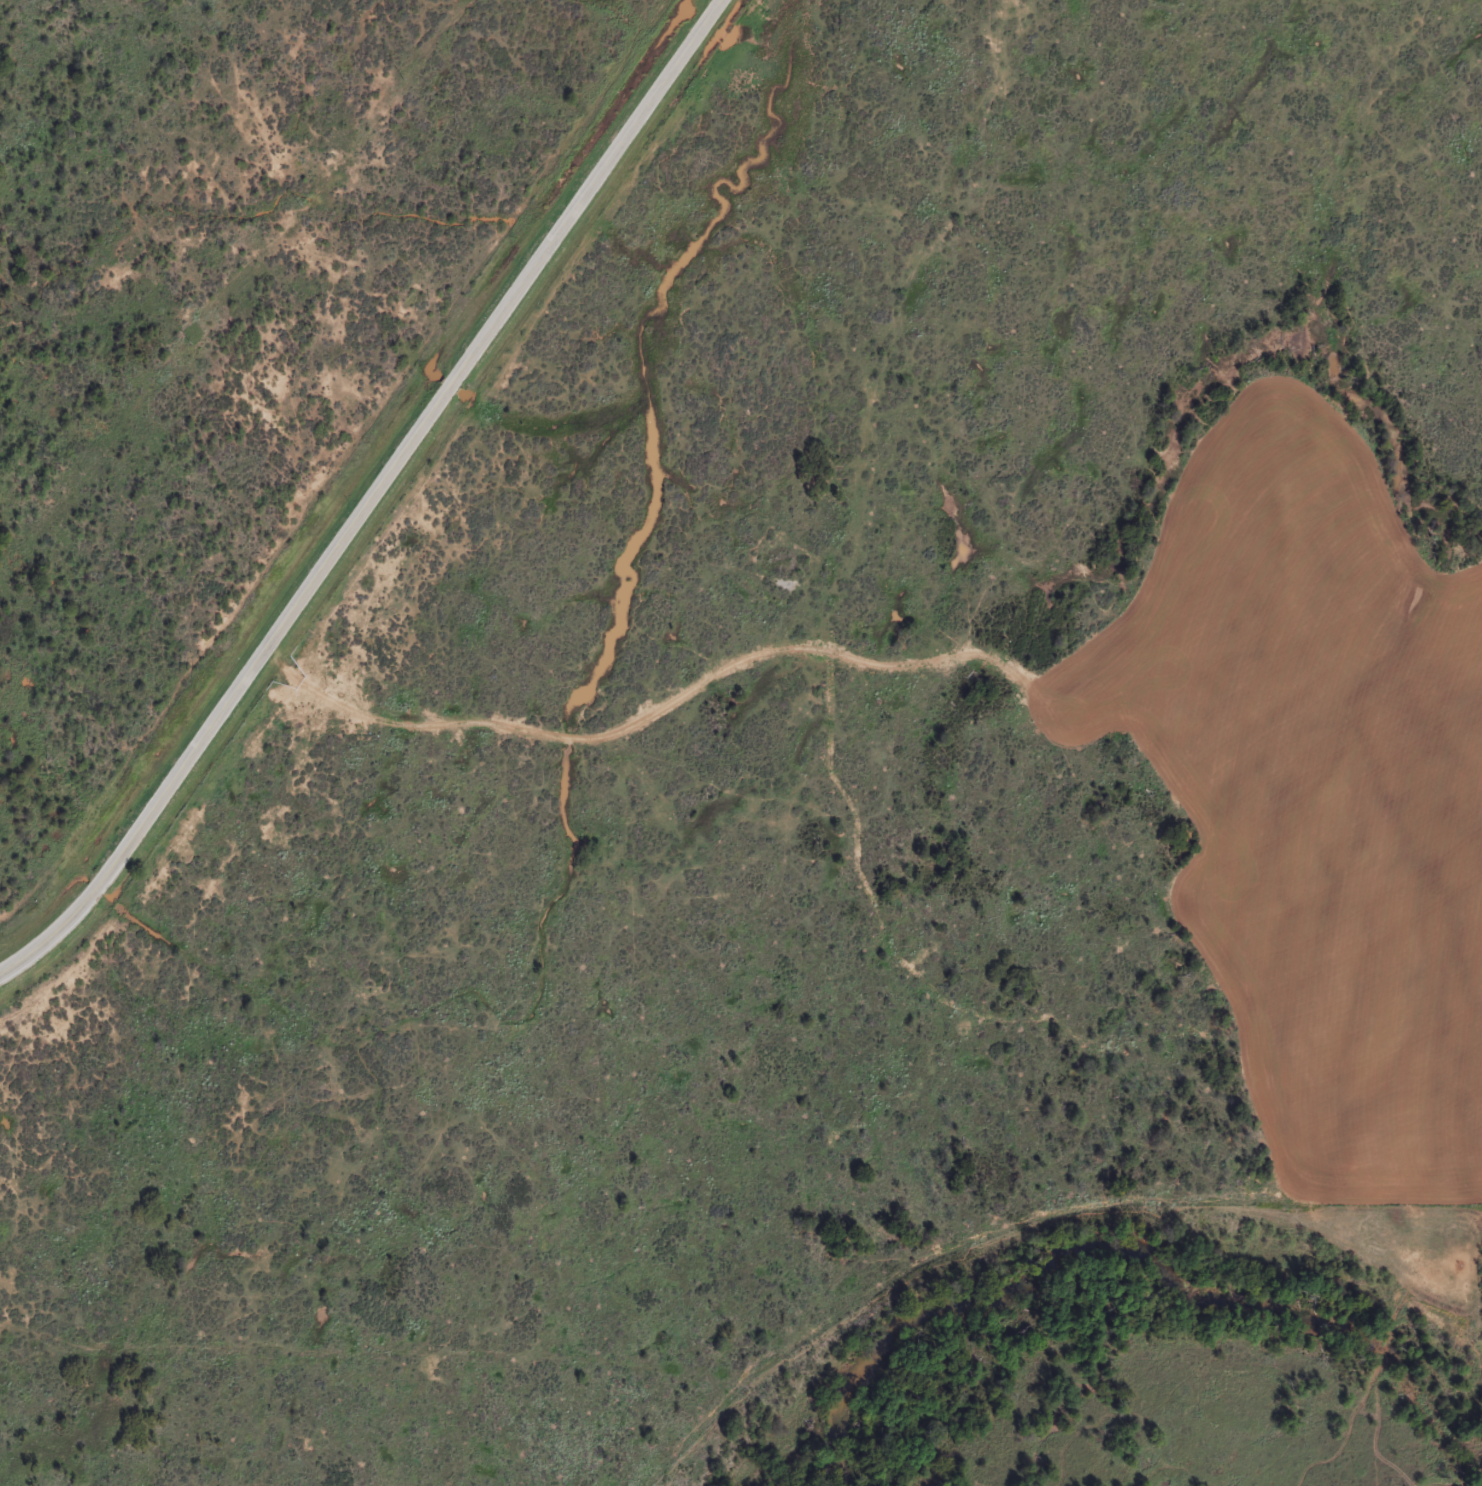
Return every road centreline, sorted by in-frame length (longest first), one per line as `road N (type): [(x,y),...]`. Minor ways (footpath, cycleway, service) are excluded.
road 1 (residential): [(0,1345),(766,1341),(950,1238),(1343,1170),(1395,1051),(1400,922),(1461,627),(1481,593)]
road 2 (tertiary): [(727,0),(93,898),(65,931),(0,978)]

